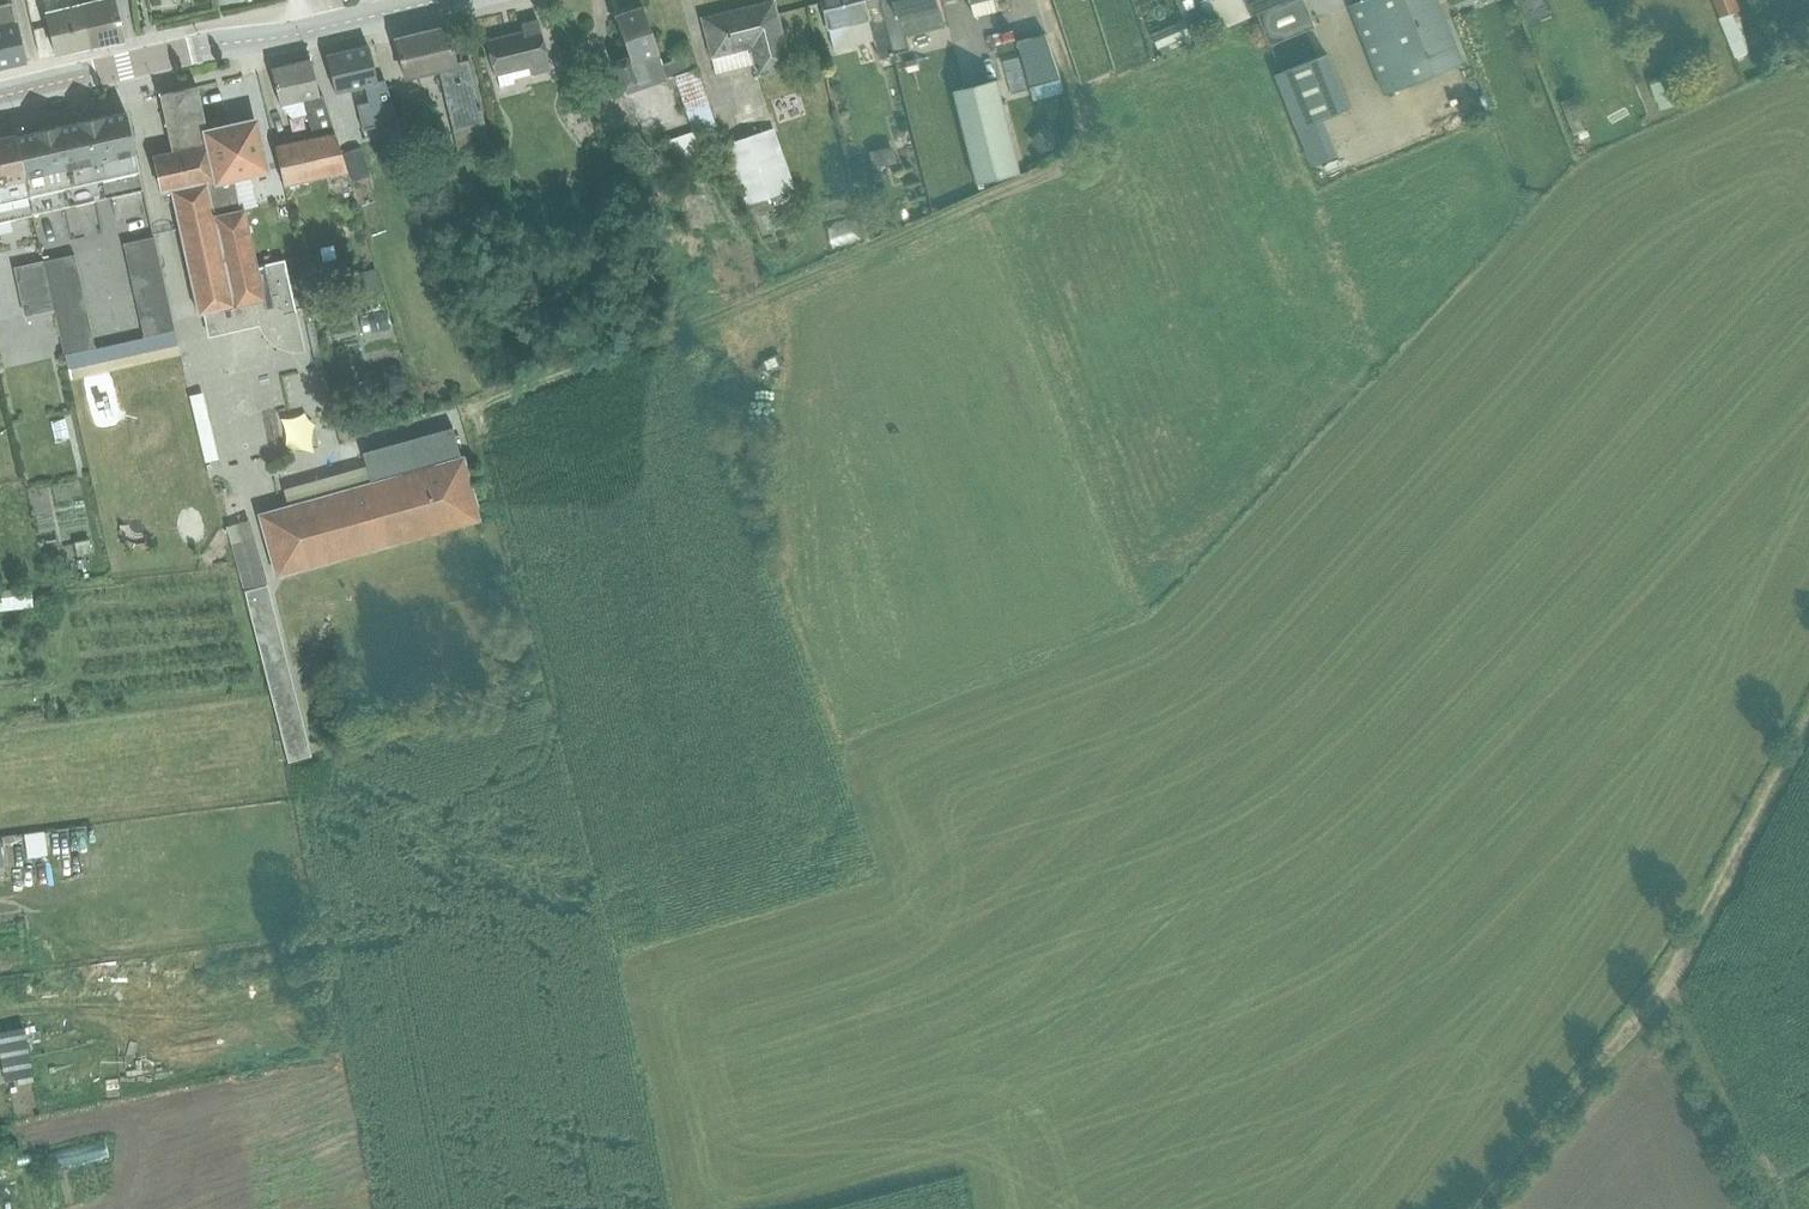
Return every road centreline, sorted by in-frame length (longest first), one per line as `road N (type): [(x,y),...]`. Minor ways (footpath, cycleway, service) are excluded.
road 1 (secondary): [(0,98),(436,0)]
road 2 (track): [(1808,714),(1664,993)]
road 3 (track): [(1664,993),(1483,1208)]
road 4 (track): [(1758,1208),(1664,993)]

